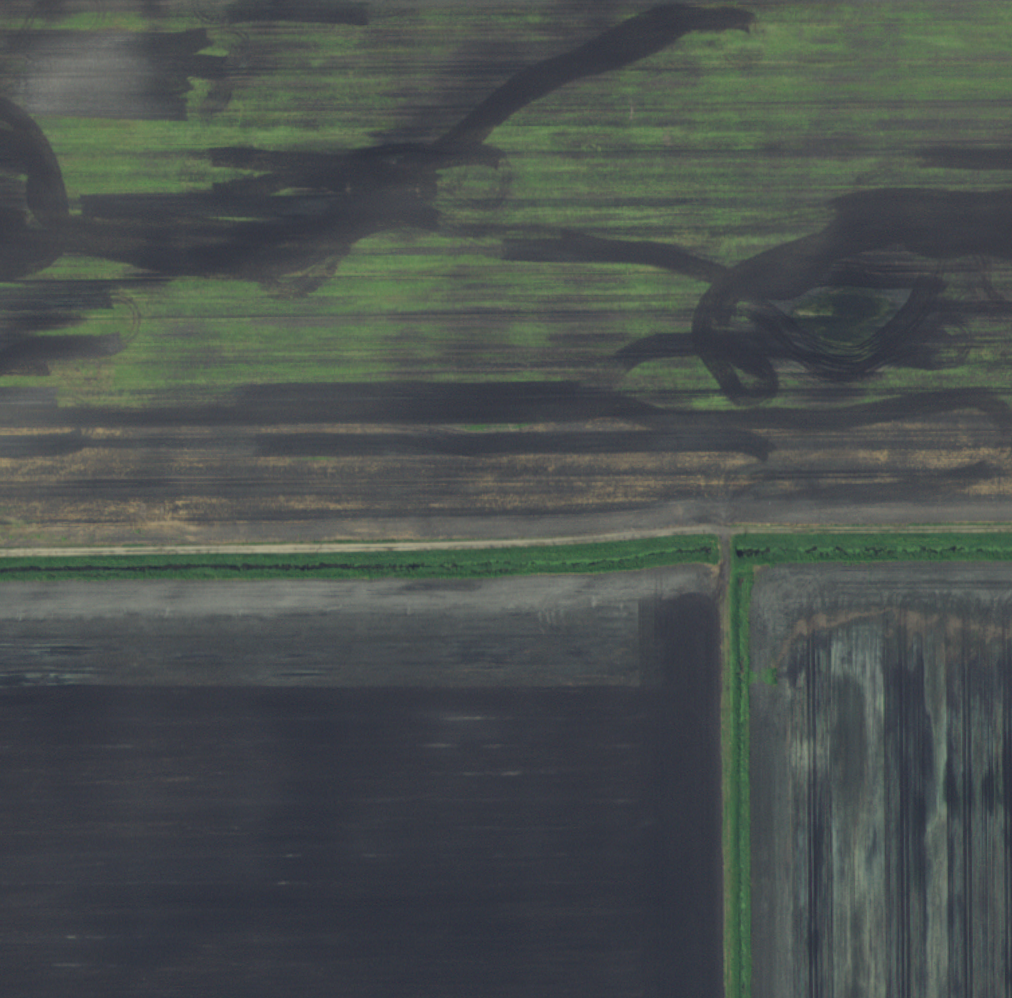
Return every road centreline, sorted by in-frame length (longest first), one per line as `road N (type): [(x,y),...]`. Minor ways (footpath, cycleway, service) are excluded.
road 1 (residential): [(0,552),(364,550),(725,530),(1011,528)]

